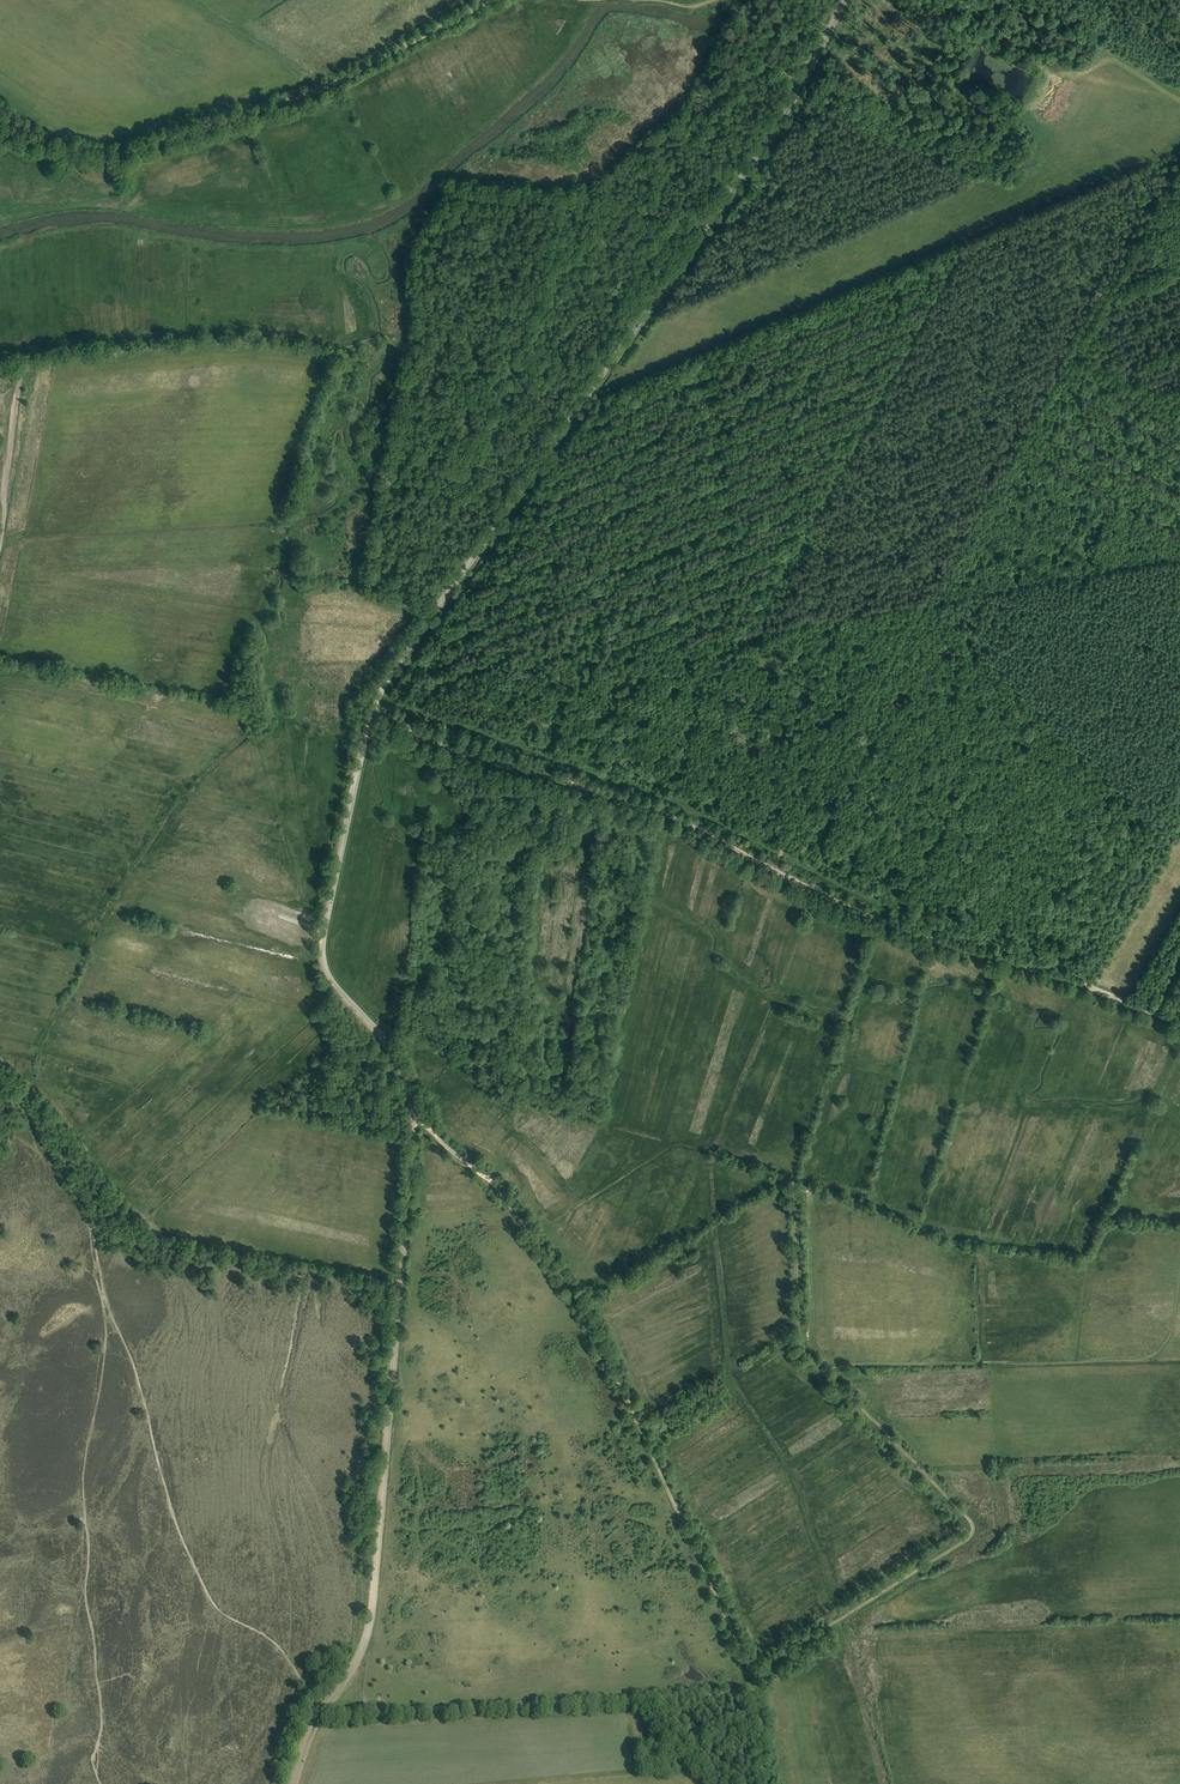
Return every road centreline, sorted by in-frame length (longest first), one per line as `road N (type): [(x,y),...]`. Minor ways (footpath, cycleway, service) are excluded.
road 1 (track): [(414,1117),(499,1190),(582,1306),(754,1680),(768,1783)]
road 2 (track): [(1179,412),(1072,351),(772,868)]
road 3 (track): [(525,483),(781,118),(842,0)]
road 4 (track): [(292,1783),(311,1724),(355,1663),(369,1626),(398,1288)]
road 5 (track): [(40,140),(111,152),(165,140),(313,92),(496,0)]
road 6 (track): [(754,1680),(974,1528),(825,1371)]
road 7 (track): [(4,485),(18,385),(35,364),(219,343),(329,354),(385,336)]
road 8 (track): [(414,1117),(389,1047),(332,984),(321,955),(371,710)]
road 9 (track): [(772,868),(926,938),(1179,1023)]
road 10 (track): [(371,710),(453,751),(656,809),(772,868)]
road 11 (track): [(756,1693),(324,1714)]
road 12 (track): [(371,710),(525,483)]
road 13 (track): [(525,483),(404,446),(418,353)]
road 14 (track): [(1179,164),(1072,351)]
road 15 (track): [(398,1288),(414,1117)]
road 16 (track): [(77,1193),(48,1121),(0,1075)]

